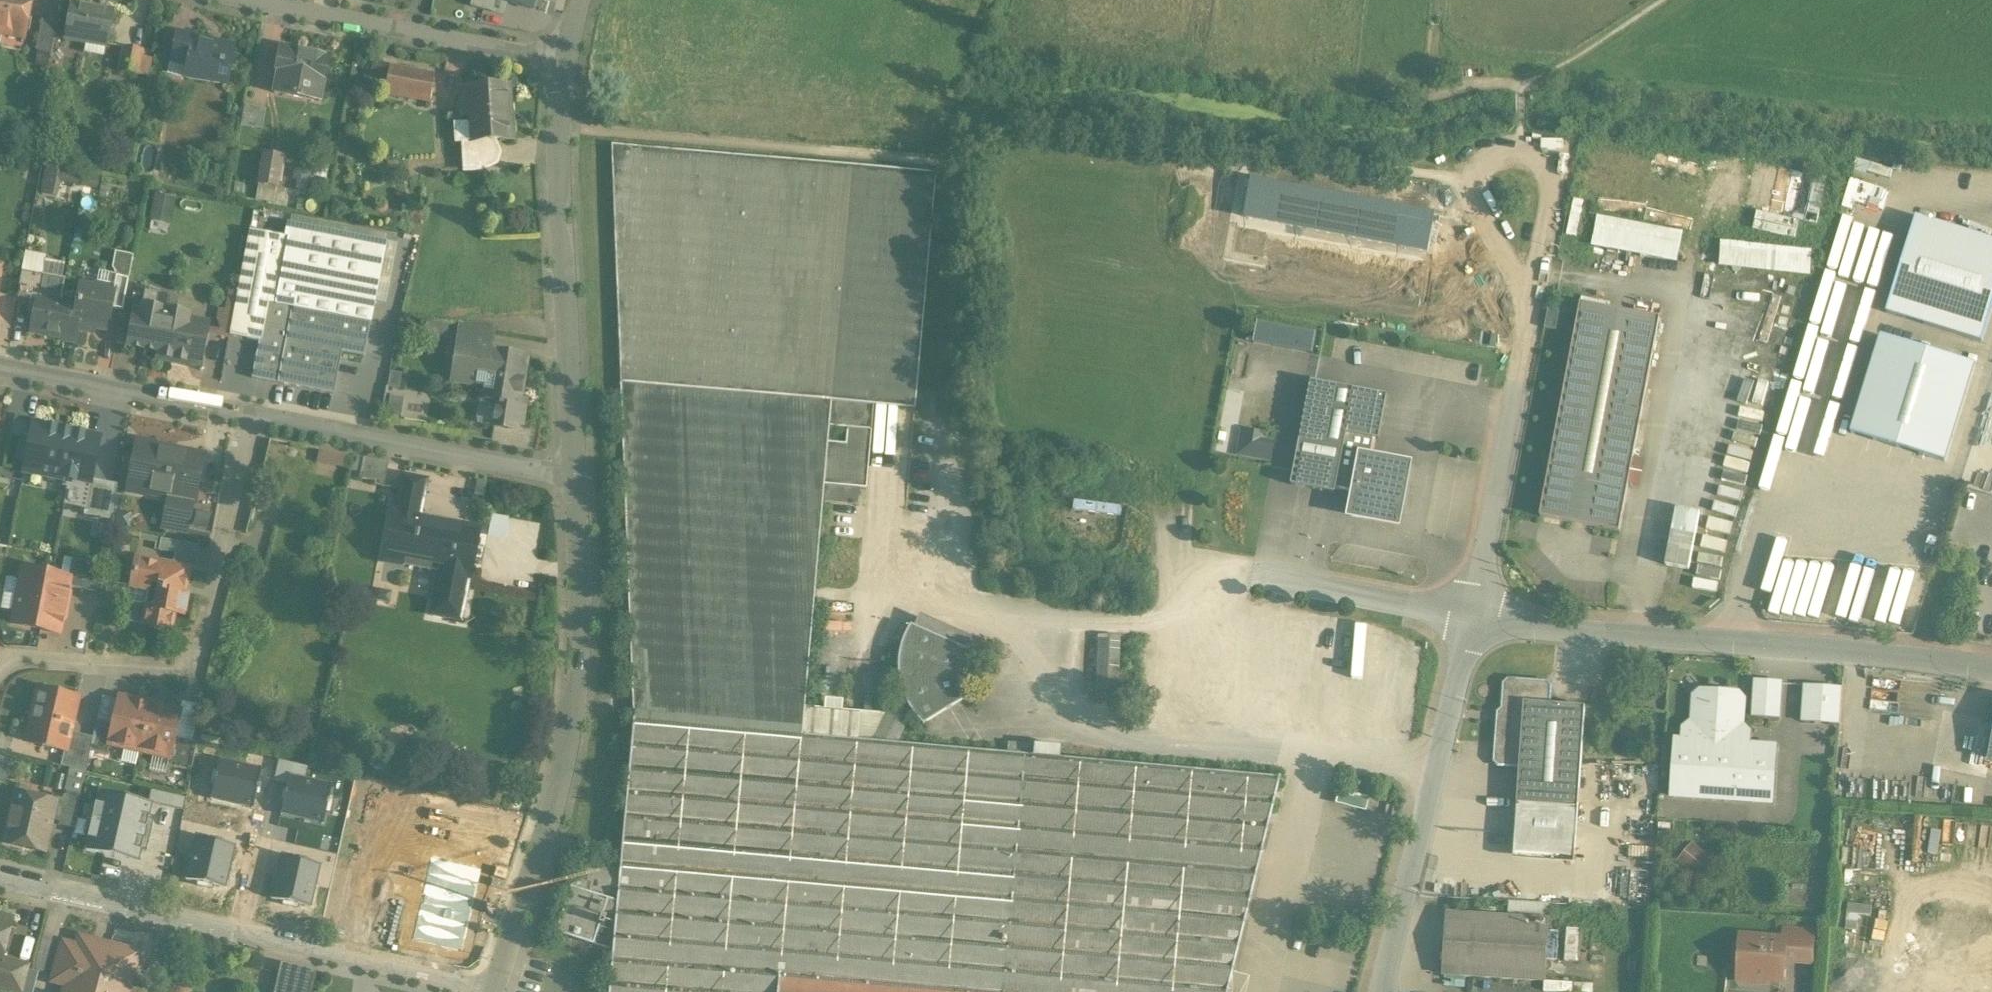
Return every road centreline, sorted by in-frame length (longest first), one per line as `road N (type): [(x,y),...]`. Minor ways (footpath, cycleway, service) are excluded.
road 1 (residential): [(493,990),(557,799),(576,704),(575,476)]
road 2 (residential): [(1475,616),(1991,667)]
road 3 (residential): [(255,412),(209,634),(195,654),(170,664),(30,657),(7,663),(0,678)]
road 4 (residential): [(575,476),(561,214),(565,59)]
road 5 (residential): [(1382,991),(1475,616)]
road 6 (residential): [(1525,320),(1554,166),(1537,150),(1516,146),(1480,167),(1473,182),(1476,205),(1517,282)]
road 7 (residential): [(255,412),(575,476)]
road 8 (residential): [(254,0),(565,59)]
road 9 (residential): [(1475,616),(1525,320)]
road 10 (residential): [(239,933),(493,990)]
road 11 (residential): [(0,364),(255,412)]
road 12 (residential): [(0,880),(239,933)]

